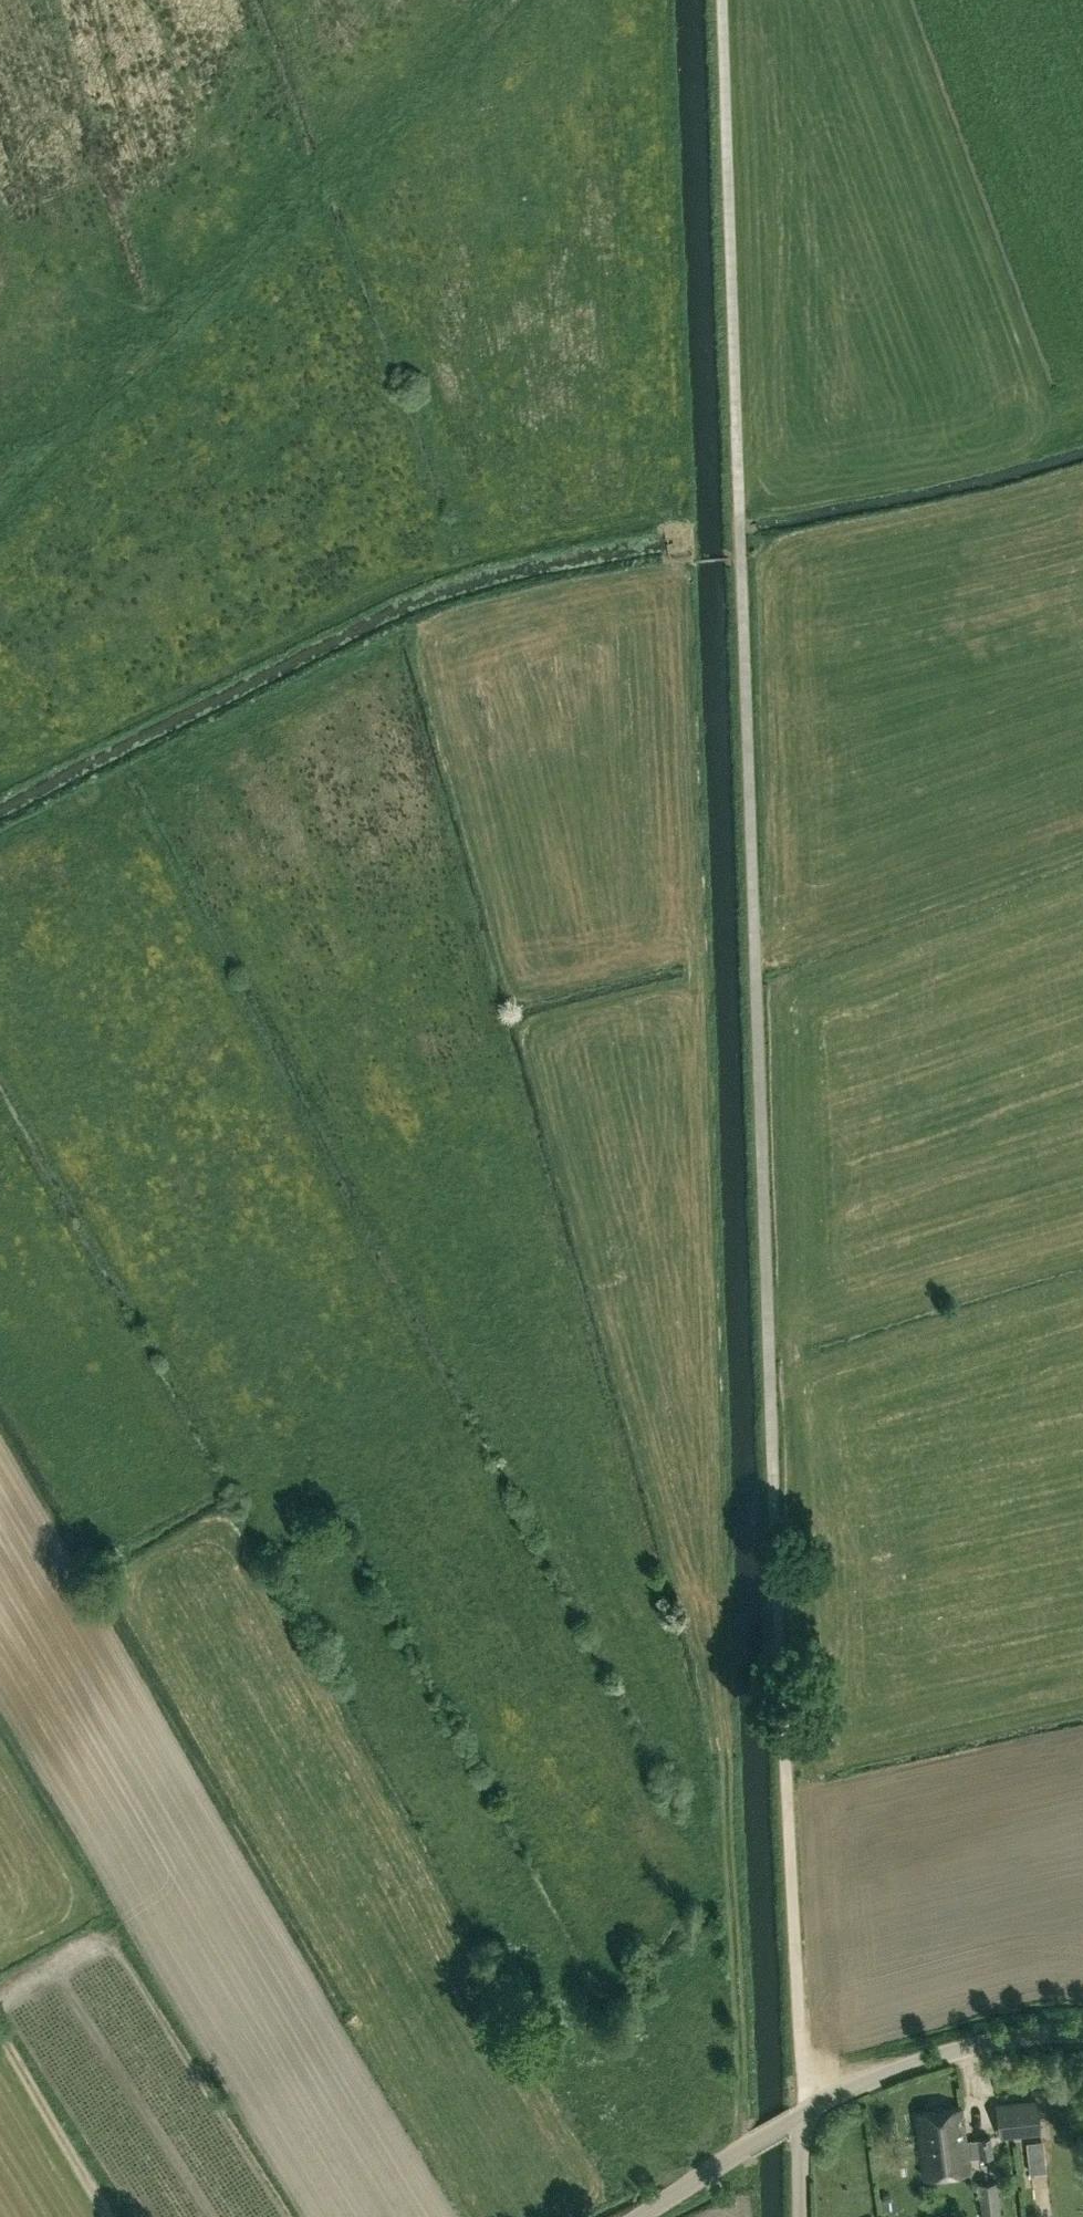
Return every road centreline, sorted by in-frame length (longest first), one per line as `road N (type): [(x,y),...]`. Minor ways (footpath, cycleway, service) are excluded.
road 1 (tertiary): [(803,2115),(937,2057),(1009,2037),(1082,2032)]
road 2 (tertiary): [(638,2216),(803,2115)]

